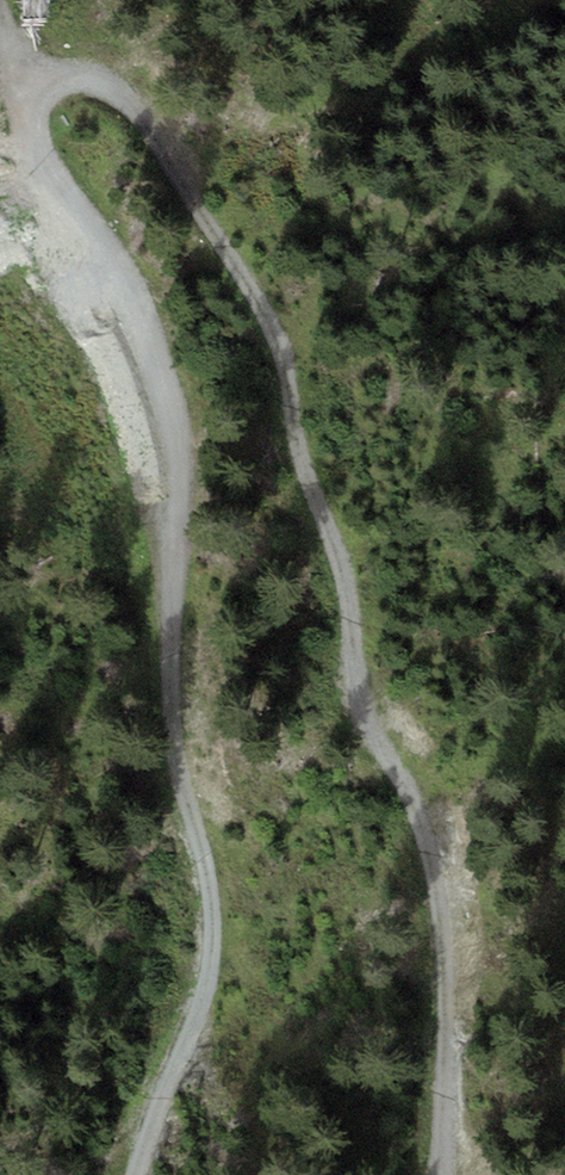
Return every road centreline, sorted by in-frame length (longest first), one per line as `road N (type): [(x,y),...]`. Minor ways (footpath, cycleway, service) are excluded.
road 1 (track): [(439,1174),(446,1121),(441,921),(403,792),(348,688),(348,599),(259,306),(141,112),(99,77),(68,73),(41,87),(28,117),(174,410),(183,499),(168,734),(207,925),(205,979),(132,1174)]
road 2 (track): [(28,117),(9,69),(0,0)]

